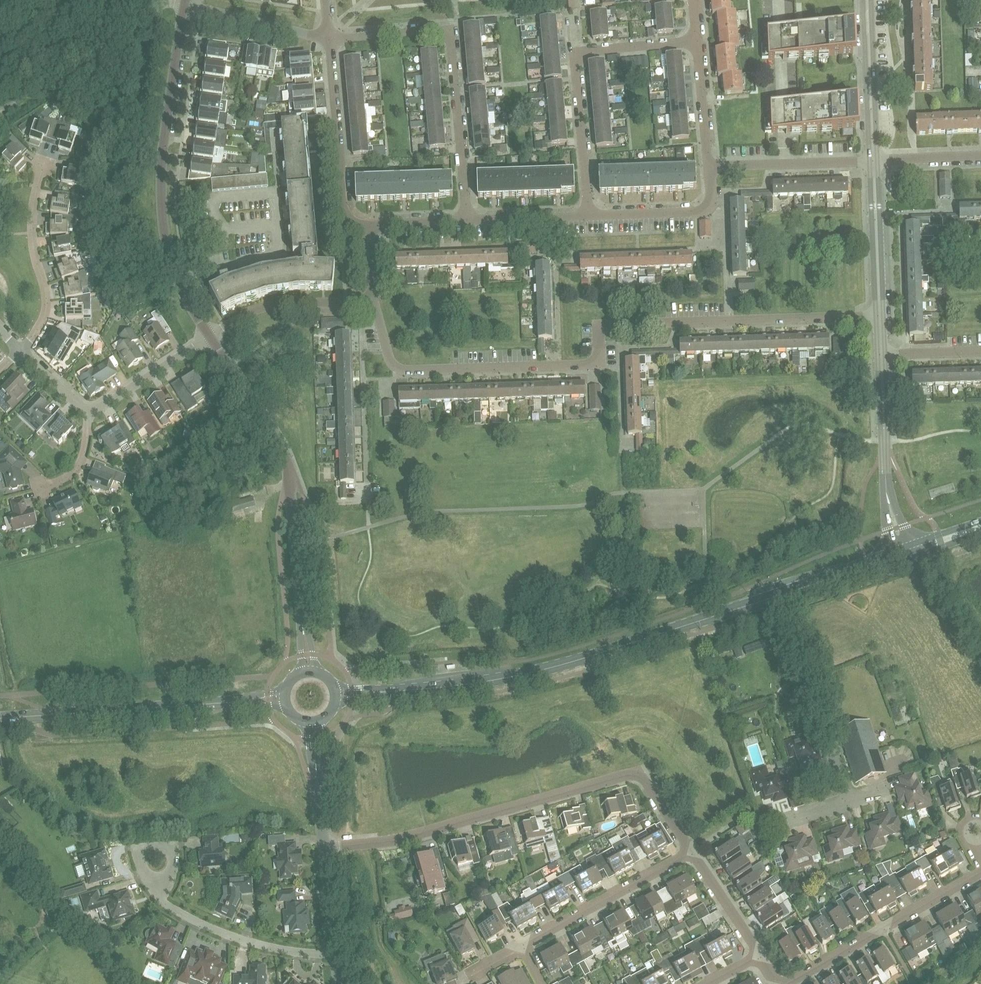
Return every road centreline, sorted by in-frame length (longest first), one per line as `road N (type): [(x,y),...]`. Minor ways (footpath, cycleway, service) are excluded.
road 1 (residential): [(388,351),(405,371),(599,363),(603,328),(880,315)]
road 2 (secondary): [(337,696),(536,673),(779,596)]
road 3 (residential): [(694,853),(645,780),(634,776),(396,842),(328,845)]
road 4 (tertiary): [(310,674),(286,458),(210,337)]
road 5 (tertiary): [(210,337),(176,273),(163,209),(185,5)]
road 6 (residential): [(466,220),(450,36),(440,30),(330,39)]
road 7 (secondary): [(0,719),(286,700)]
road 8 (unclassified): [(589,216),(578,60),(595,51),(696,41)]
road 9 (residential): [(337,956),(273,950),(201,925),(167,904),(159,864)]
road 10 (residential): [(852,802),(779,596)]
road 11 (residential): [(792,983),(980,875)]
road 12 (residential): [(373,223),(354,222),(345,210),(330,39)]
road 13 (unclassified): [(905,554),(889,499),(881,356)]
road 14 (track): [(0,112),(165,0)]
road 15 (residential): [(21,352),(45,310),(33,235),(47,162)]
road 16 (residential): [(524,947),(694,853)]
road 17 (residential): [(210,337),(283,307),(376,302)]
road 18 (residential): [(709,167),(874,161)]
road 19 (unclassified): [(874,161),(867,0)]
road 20 (residential): [(589,216),(702,211),(711,202),(709,167)]
road 21 (unclassified): [(880,315),(874,161)]
road 22 (residential): [(330,39),(185,5)]
road 23 (residential): [(88,415),(210,337)]
road 24 (secondary): [(779,596),(905,554)]
road 25 (unclassified): [(709,167),(696,41)]
road 26 (residential): [(466,220),(589,216)]
road 27 (residential): [(759,957),(694,853)]

